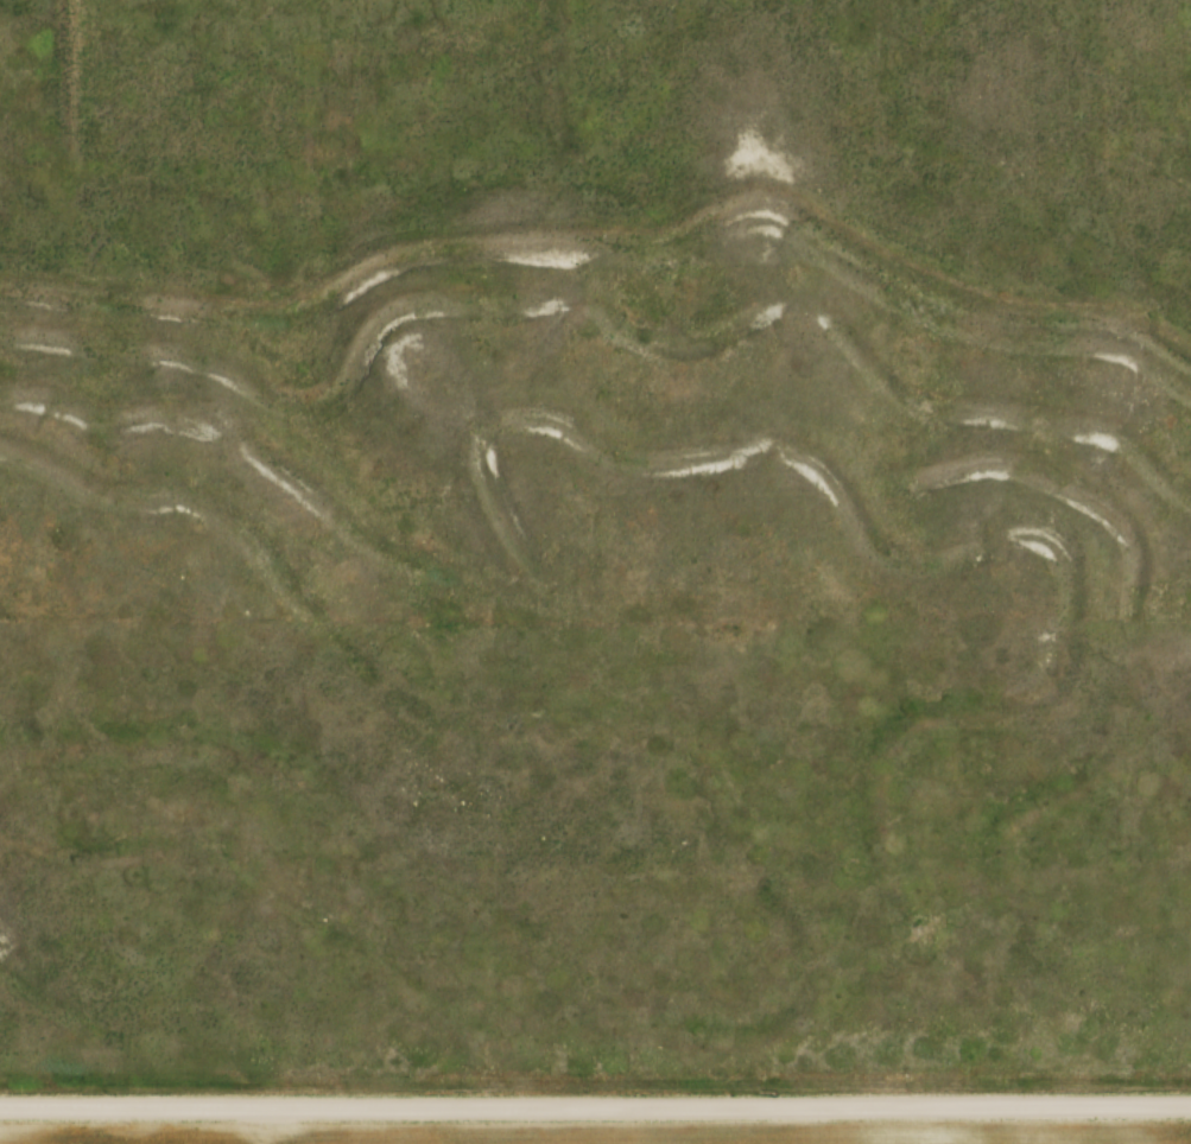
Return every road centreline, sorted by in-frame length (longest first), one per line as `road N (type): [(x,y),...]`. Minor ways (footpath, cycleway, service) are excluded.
road 1 (tertiary): [(1190,1101),(0,1103)]

